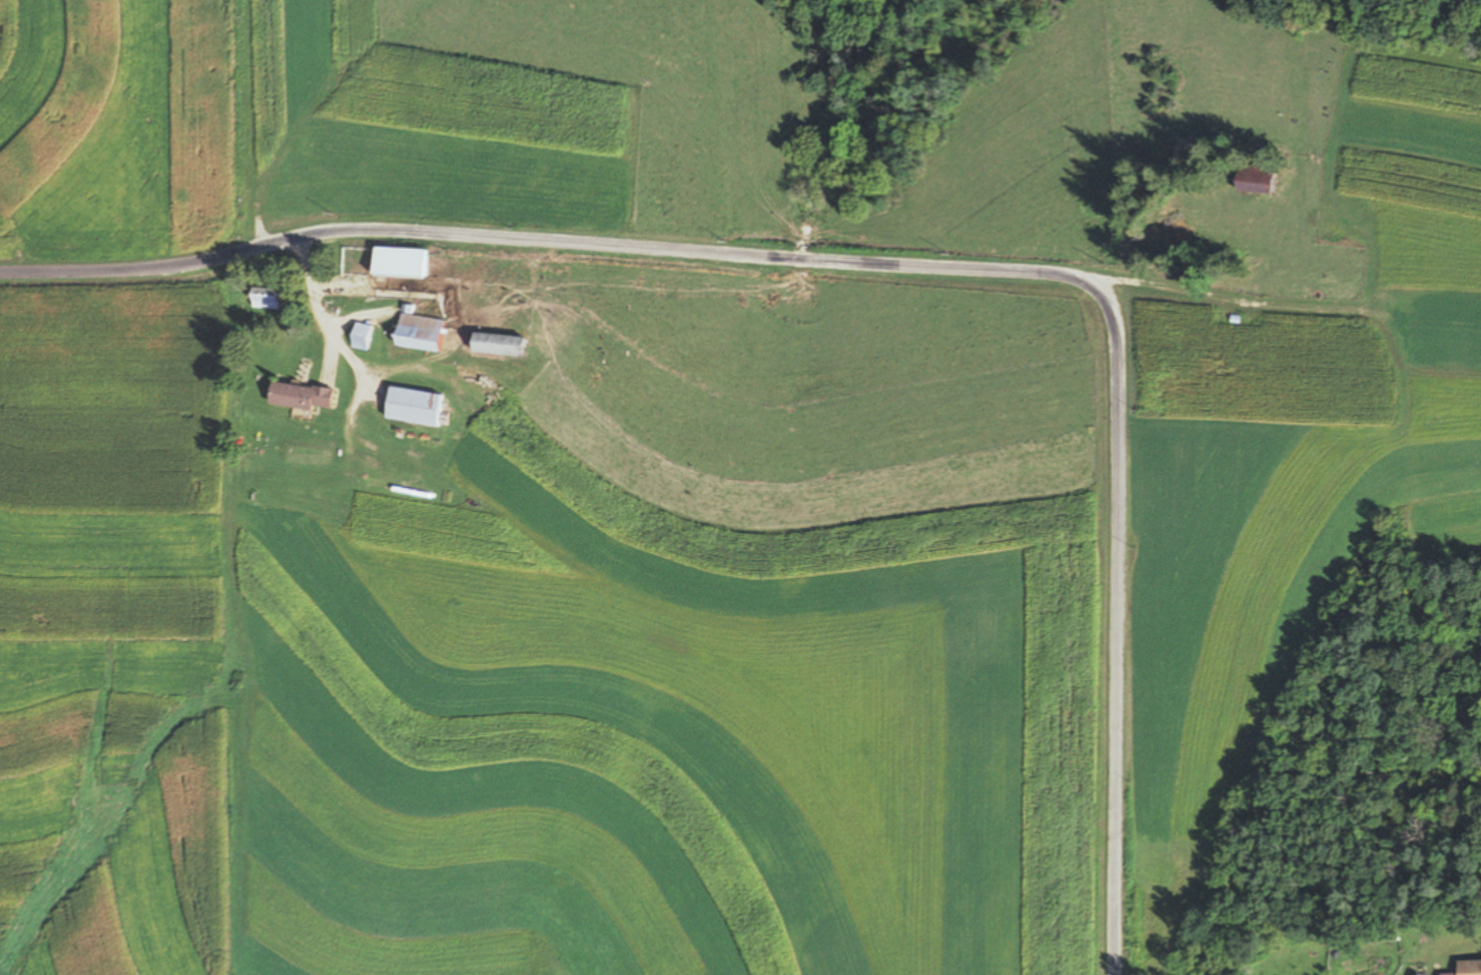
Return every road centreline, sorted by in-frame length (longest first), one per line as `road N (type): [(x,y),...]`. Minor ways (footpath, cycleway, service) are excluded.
road 1 (residential): [(1120,324),(1099,286),(348,232),(258,259),(153,275),(0,281)]
road 2 (residential): [(1120,974),(1120,324)]

